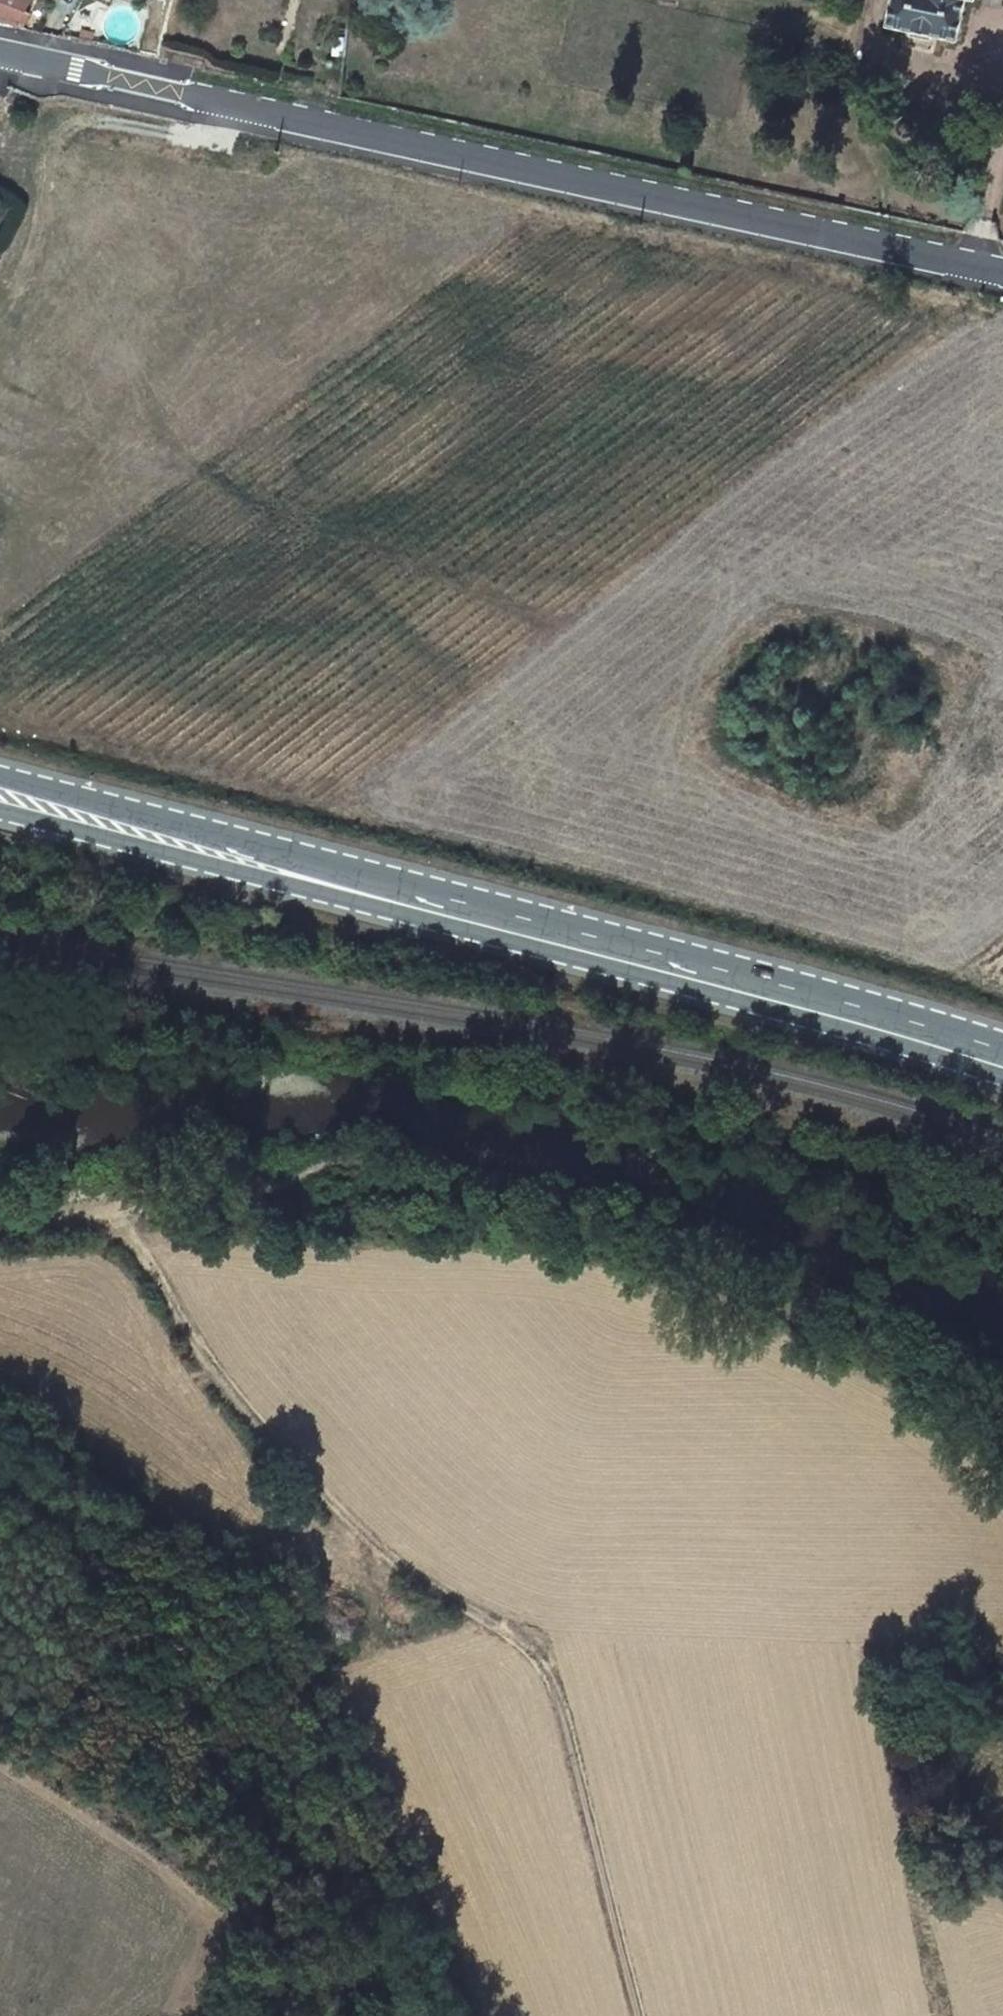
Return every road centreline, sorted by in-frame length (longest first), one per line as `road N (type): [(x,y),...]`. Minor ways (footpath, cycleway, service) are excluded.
road 1 (unclassified): [(1002,267),(0,55)]
road 2 (track): [(103,1228),(132,1246),(189,1341),(263,1437),(348,1524),(489,1622),(536,1643),(549,1666),(639,2015)]
road 3 (primary): [(459,913),(1002,1059)]
road 4 (primary): [(459,913),(0,776)]
road 5 (primary): [(0,810),(459,913)]

